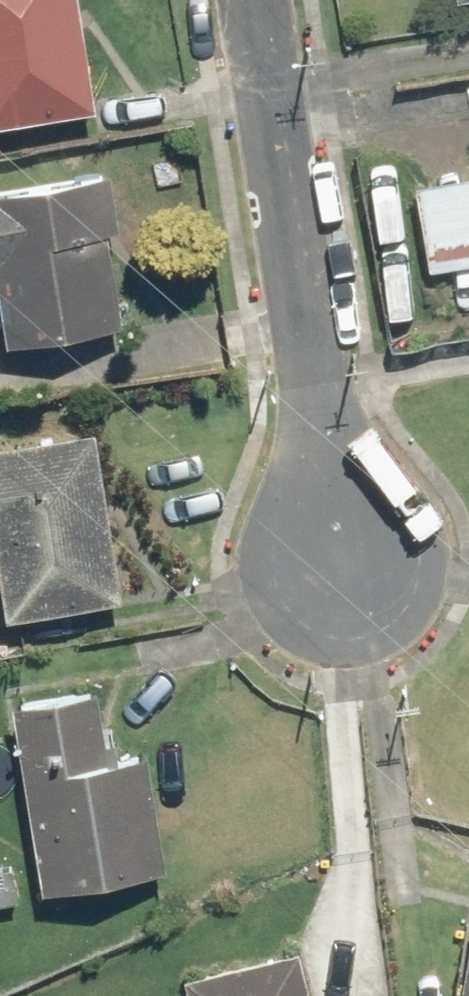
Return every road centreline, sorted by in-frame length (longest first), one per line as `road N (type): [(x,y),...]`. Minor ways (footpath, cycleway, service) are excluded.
road 1 (residential): [(241,0),(337,566)]

